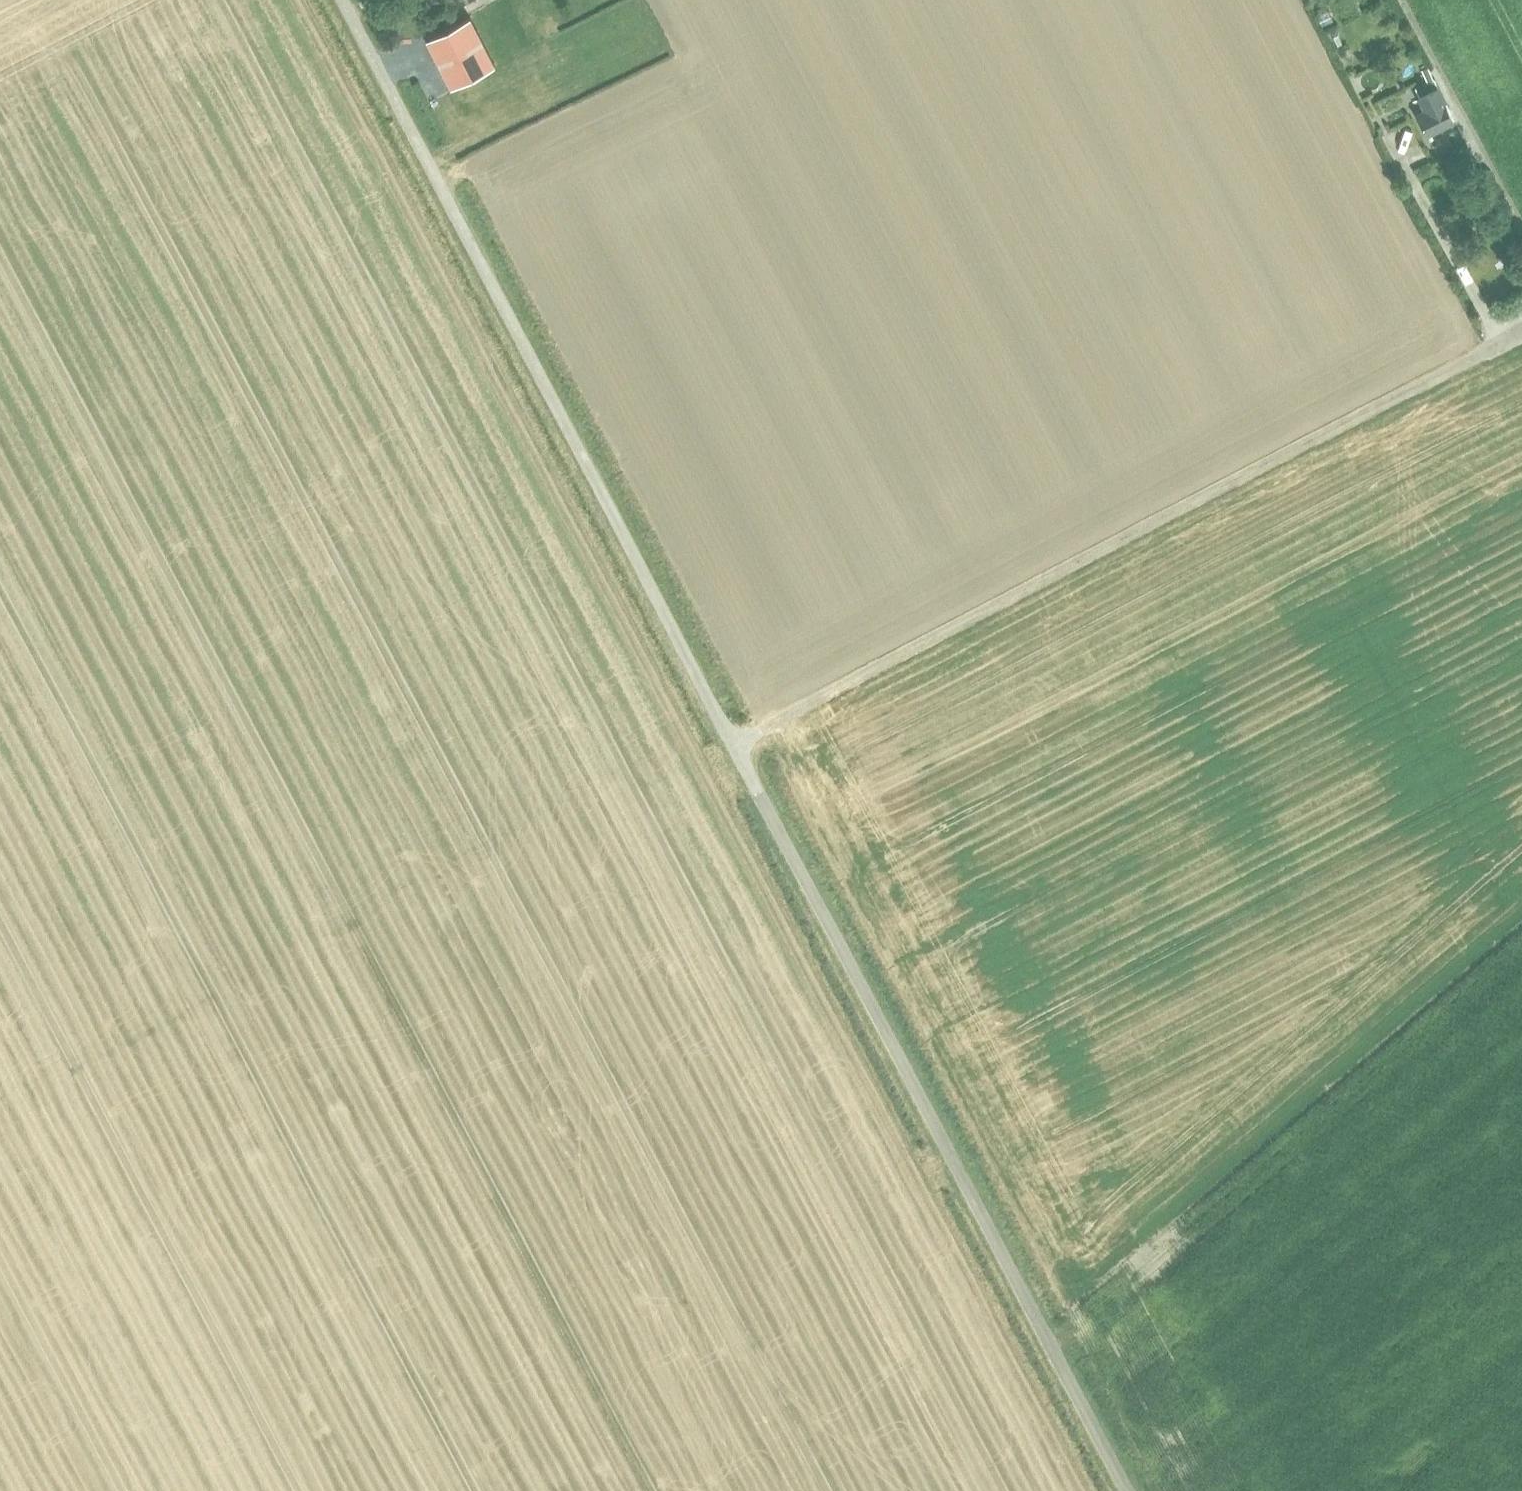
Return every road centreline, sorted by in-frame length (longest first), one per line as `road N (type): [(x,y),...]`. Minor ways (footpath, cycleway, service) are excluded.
road 1 (unclassified): [(1129,1490),(339,0)]

